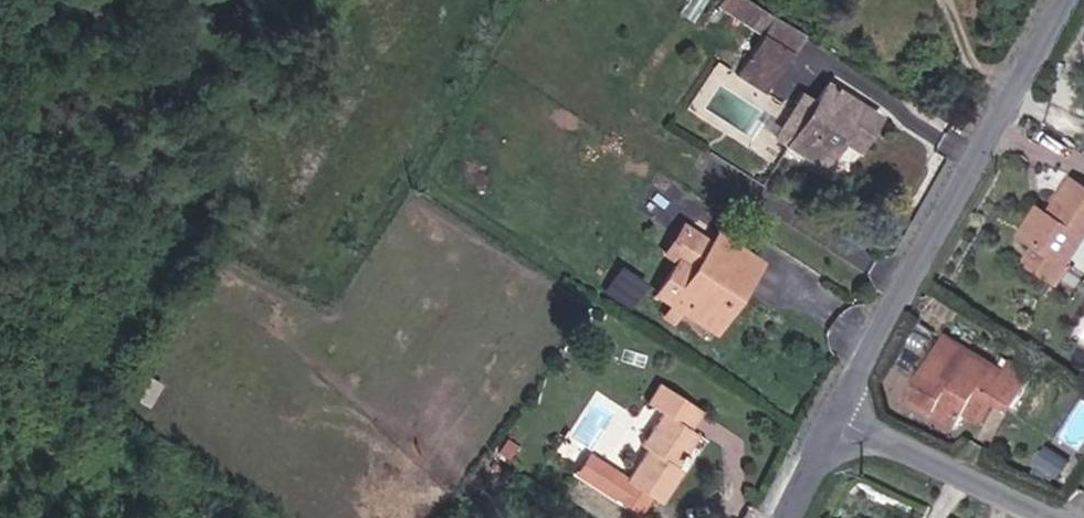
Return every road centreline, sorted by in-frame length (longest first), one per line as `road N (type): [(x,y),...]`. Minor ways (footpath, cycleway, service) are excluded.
road 1 (residential): [(844,410),(1066,0)]
road 2 (residential): [(1067,517),(844,410)]

